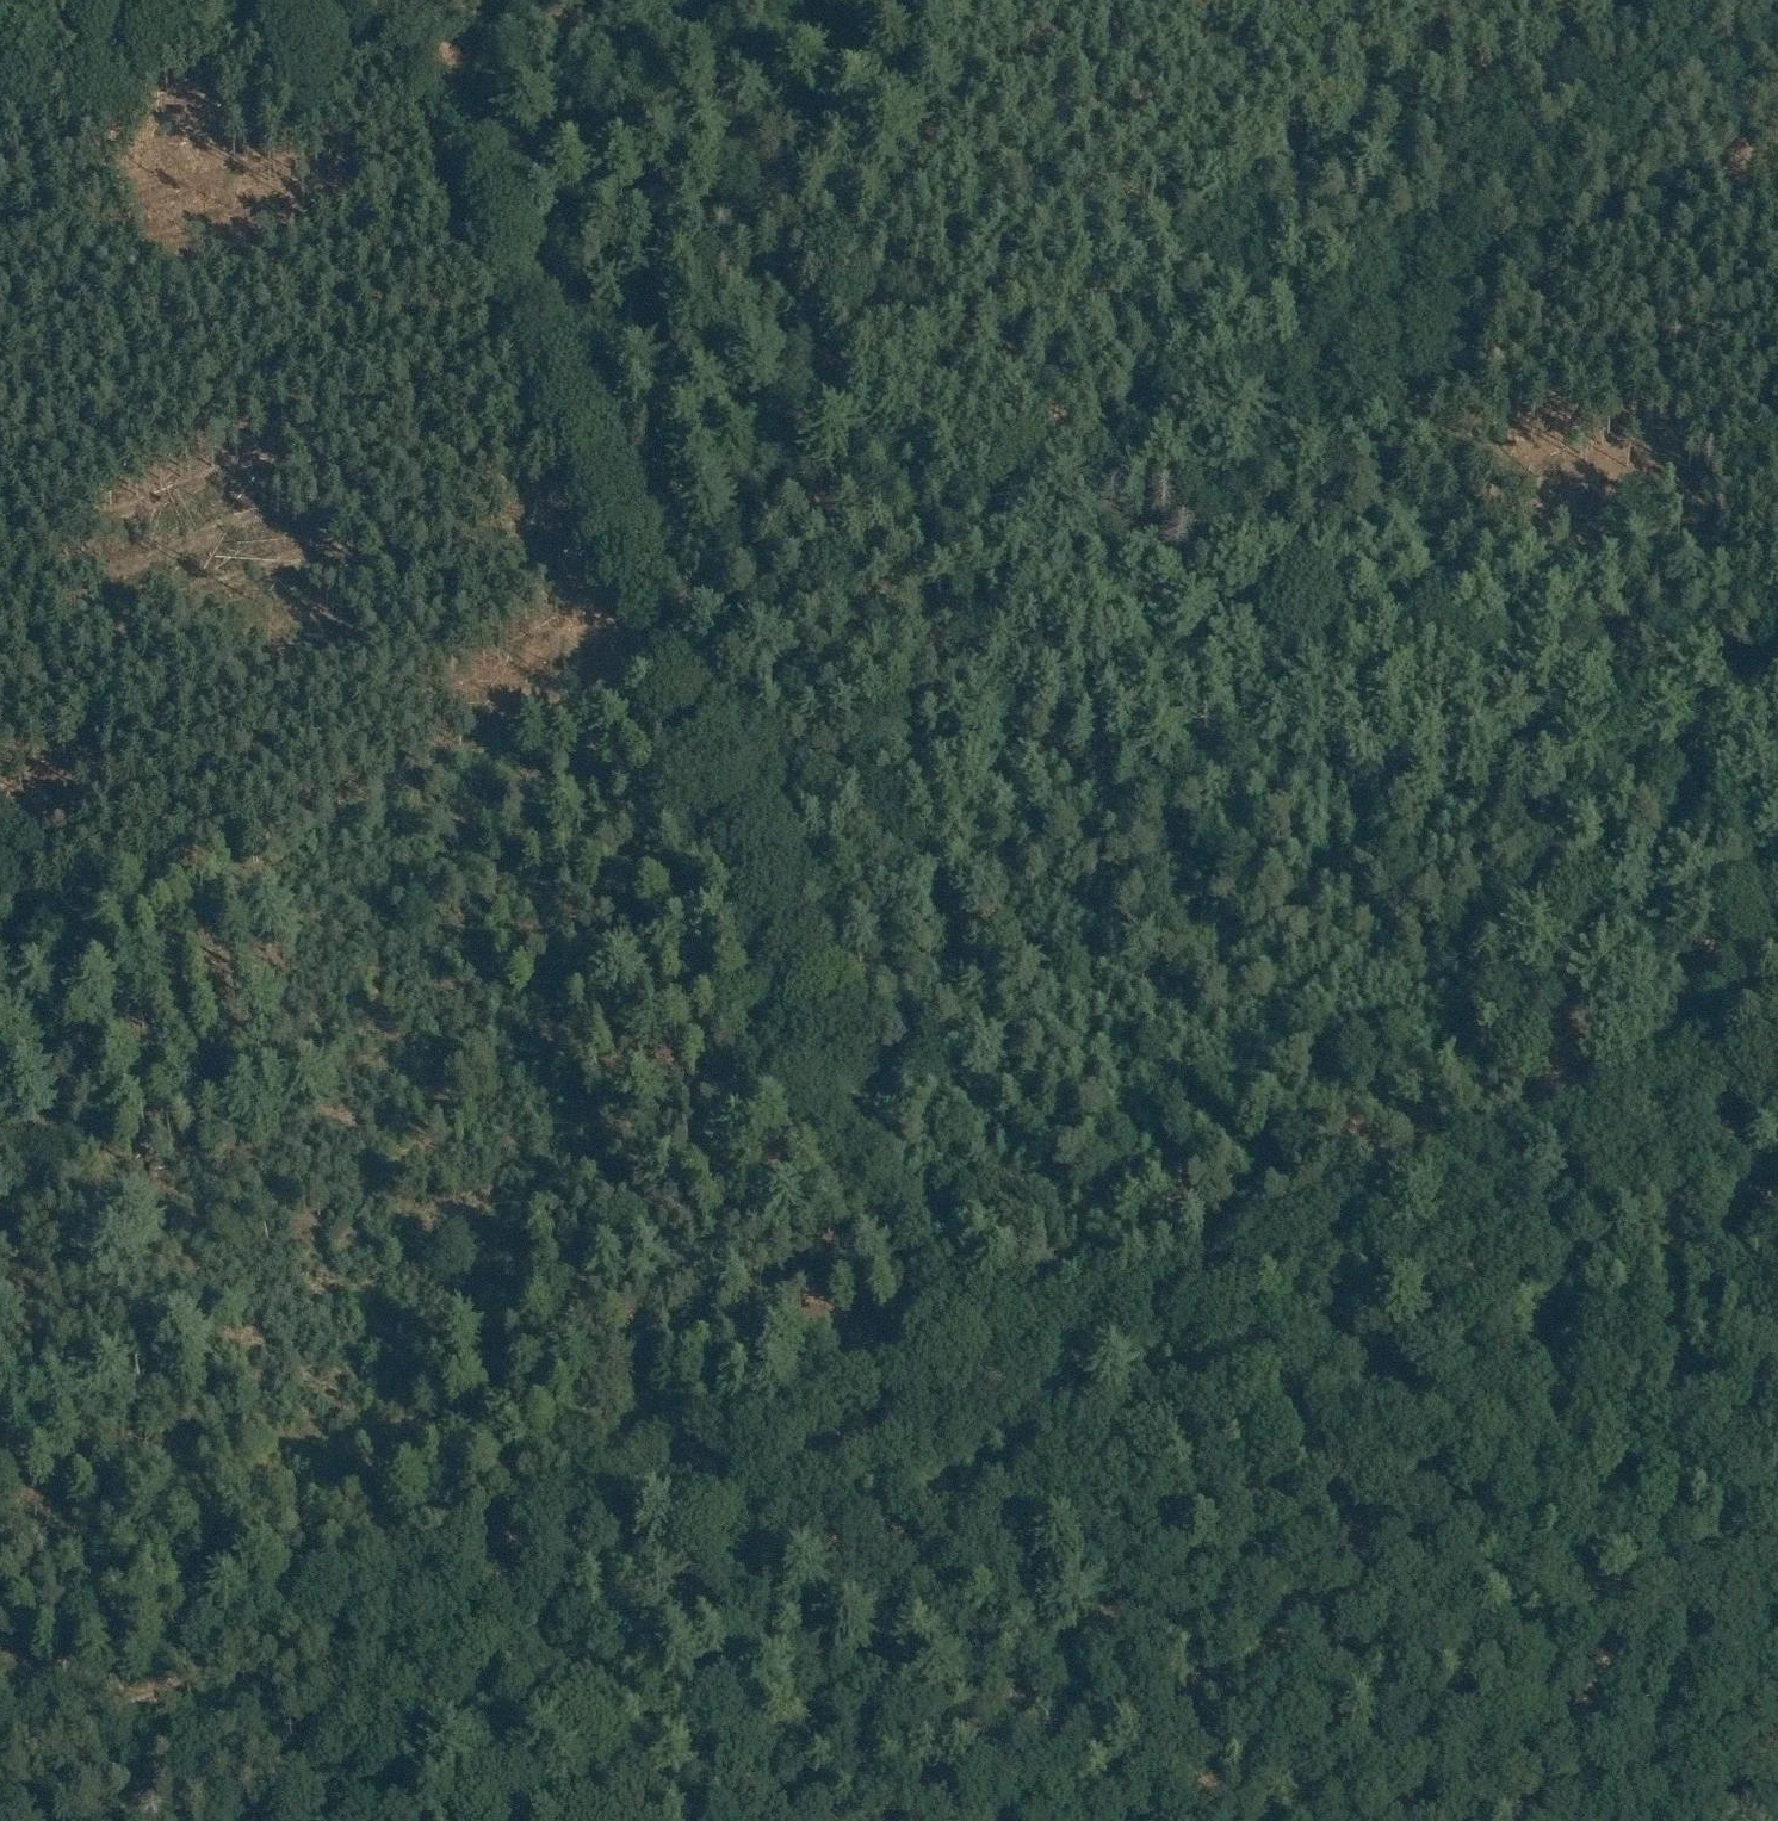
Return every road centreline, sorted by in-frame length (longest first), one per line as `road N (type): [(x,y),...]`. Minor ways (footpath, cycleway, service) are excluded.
road 1 (track): [(376,0),(1127,1820)]
road 2 (track): [(1777,1078),(948,1395),(294,1628),(0,1741)]

